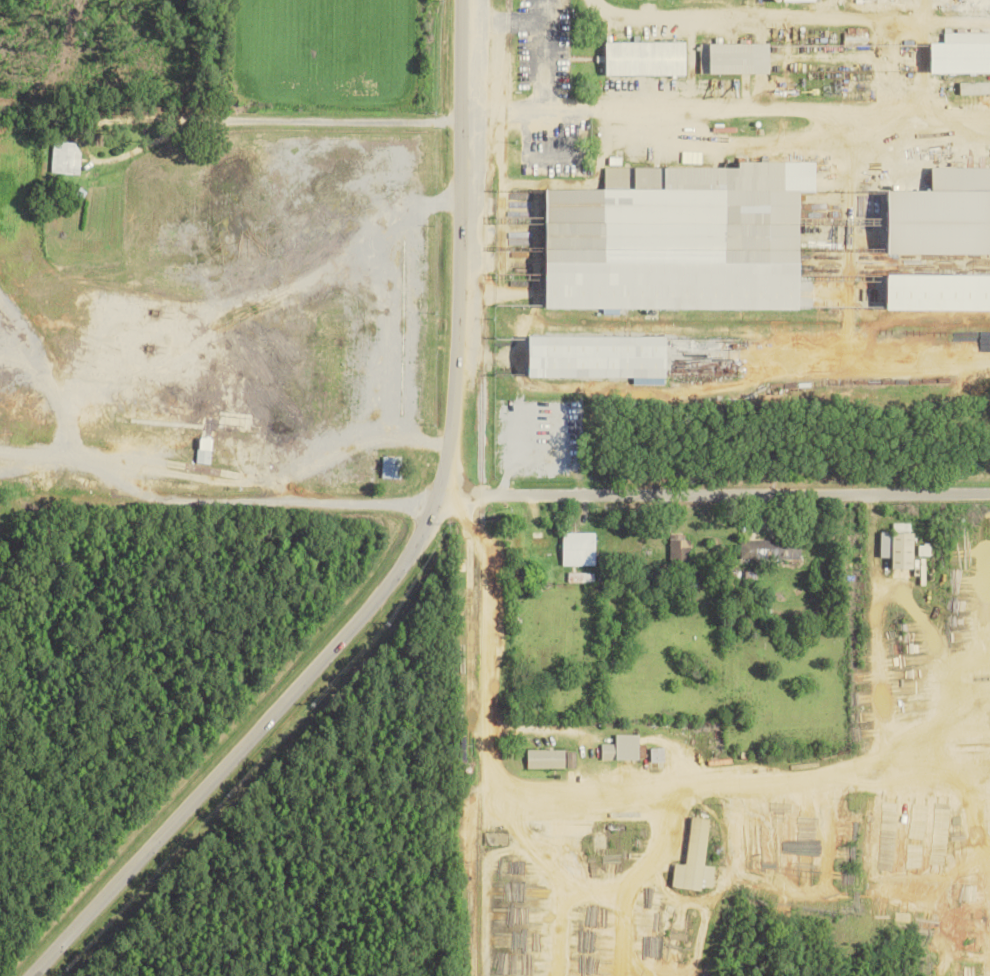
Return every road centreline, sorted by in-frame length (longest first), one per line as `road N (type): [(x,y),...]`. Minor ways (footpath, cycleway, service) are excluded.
road 1 (residential): [(458,0),(460,392),(430,529),(337,653),(40,975)]
road 2 (residential): [(0,691),(5,542),(45,522),(440,502)]
road 3 (residential): [(989,493),(488,494),(440,502)]
road 4 (residential): [(460,127),(225,129),(121,159)]

